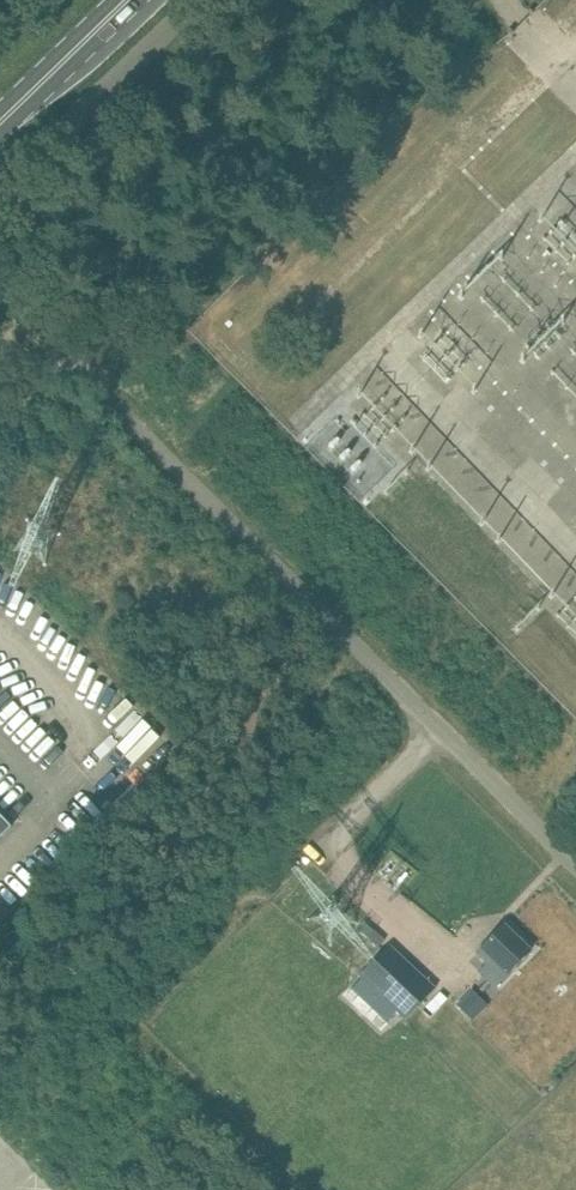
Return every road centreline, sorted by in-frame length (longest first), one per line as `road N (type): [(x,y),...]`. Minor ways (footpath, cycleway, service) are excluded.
road 1 (unclassified): [(575,862),(0,292)]
road 2 (unclassified): [(0,190),(196,0)]
road 3 (primary): [(0,118),(122,0)]

